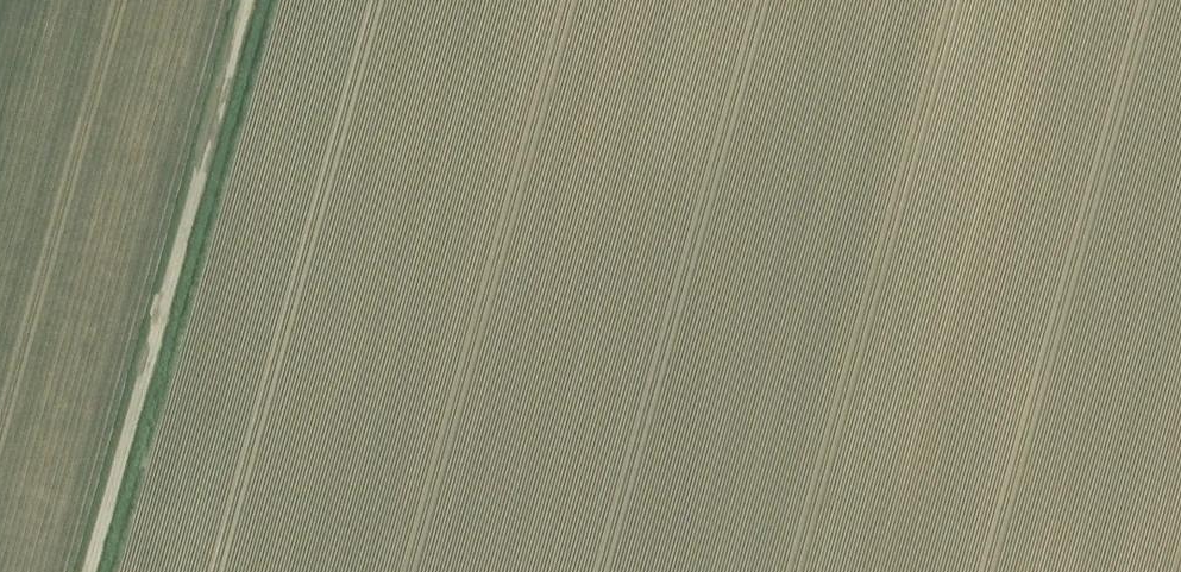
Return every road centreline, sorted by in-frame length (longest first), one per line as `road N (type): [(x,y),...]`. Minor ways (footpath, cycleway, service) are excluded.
road 1 (track): [(250,0),(91,571)]

